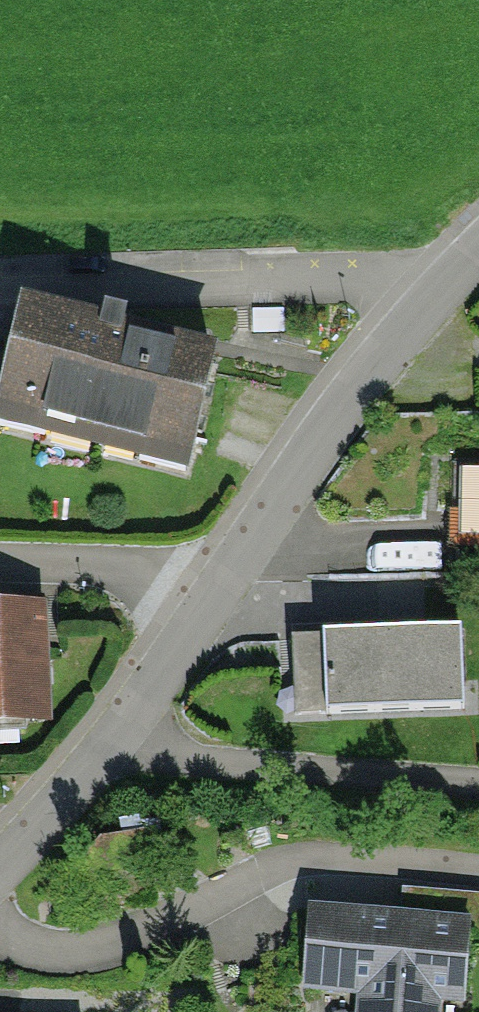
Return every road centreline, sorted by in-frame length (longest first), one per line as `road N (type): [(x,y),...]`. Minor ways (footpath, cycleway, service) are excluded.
road 1 (residential): [(430,299),(407,282),(355,278),(0,291)]
road 2 (residential): [(430,299),(321,436),(215,596)]
road 3 (residential): [(215,596),(115,737),(0,865)]
road 4 (residential): [(215,596),(154,570),(0,561)]

